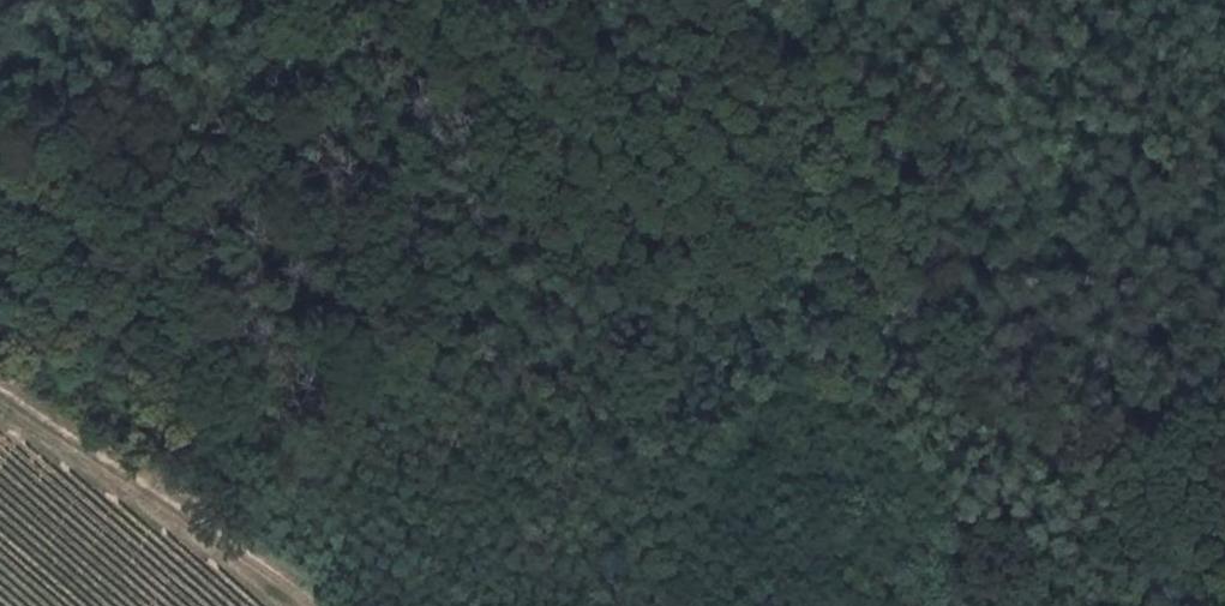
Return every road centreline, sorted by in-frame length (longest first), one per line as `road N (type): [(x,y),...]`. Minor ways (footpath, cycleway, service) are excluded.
road 1 (track): [(0,382),(340,605)]

